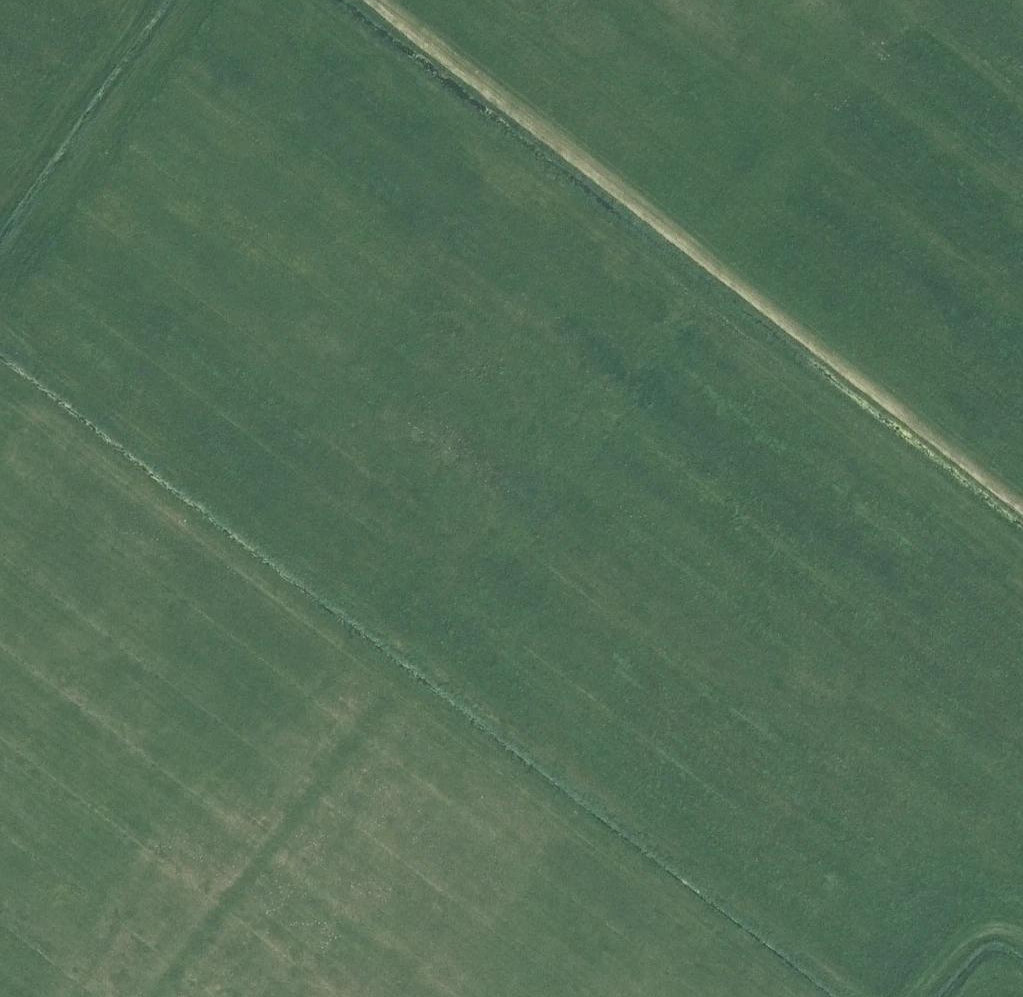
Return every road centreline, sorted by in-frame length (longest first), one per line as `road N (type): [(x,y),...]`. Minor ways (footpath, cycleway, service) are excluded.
road 1 (track): [(917,996),(993,930),(1022,947)]

